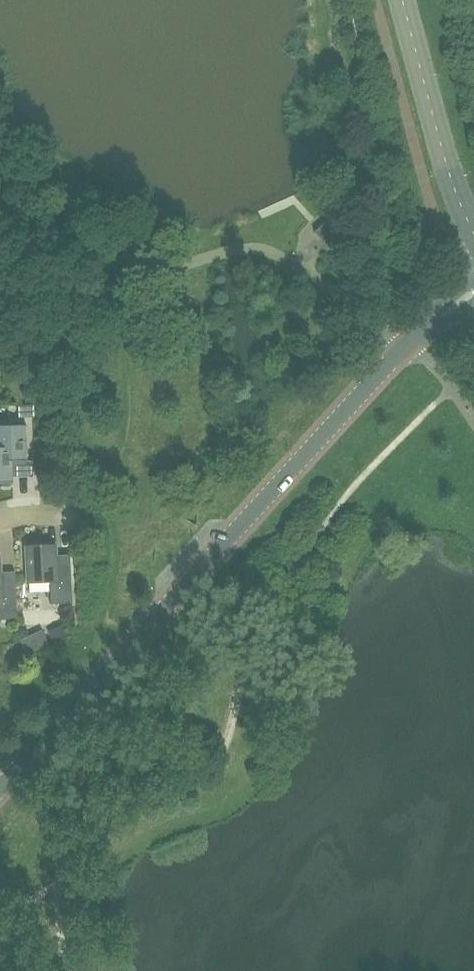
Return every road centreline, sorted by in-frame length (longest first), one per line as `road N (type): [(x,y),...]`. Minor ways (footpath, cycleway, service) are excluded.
road 1 (secondary): [(0,786),(407,345),(473,291)]
road 2 (unclassified): [(473,233),(447,165),(402,0)]

